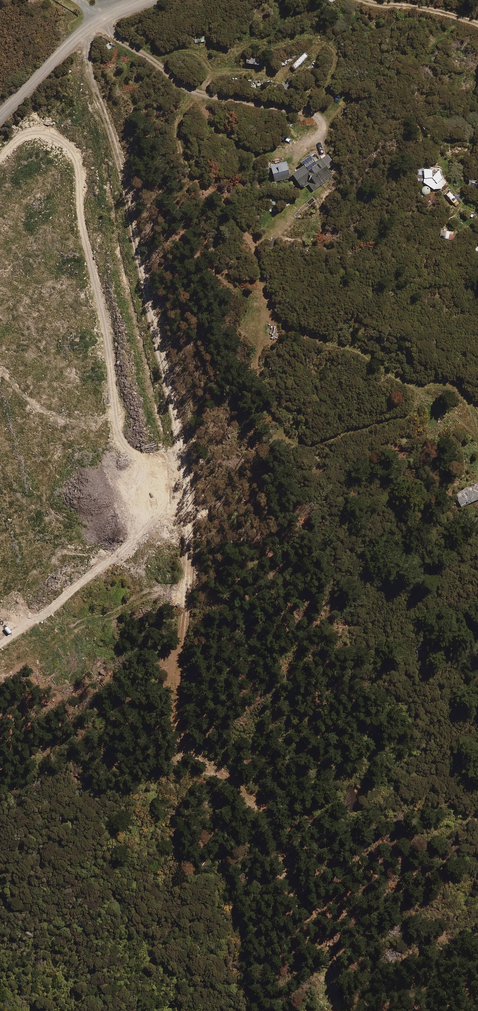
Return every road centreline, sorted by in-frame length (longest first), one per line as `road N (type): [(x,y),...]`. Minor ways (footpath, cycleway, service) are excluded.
road 1 (track): [(185,487),(188,557),(173,736),(259,812),(309,933)]
road 2 (track): [(153,492),(185,487),(180,446),(119,150),(81,37)]
road 3 (track): [(116,418),(72,152),(48,136),(29,135),(0,159)]
road 4 (track): [(0,644),(143,526),(153,492),(148,463),(118,438),(116,418)]
road 5 (tertiary): [(0,119),(53,59),(109,15),(143,0)]

